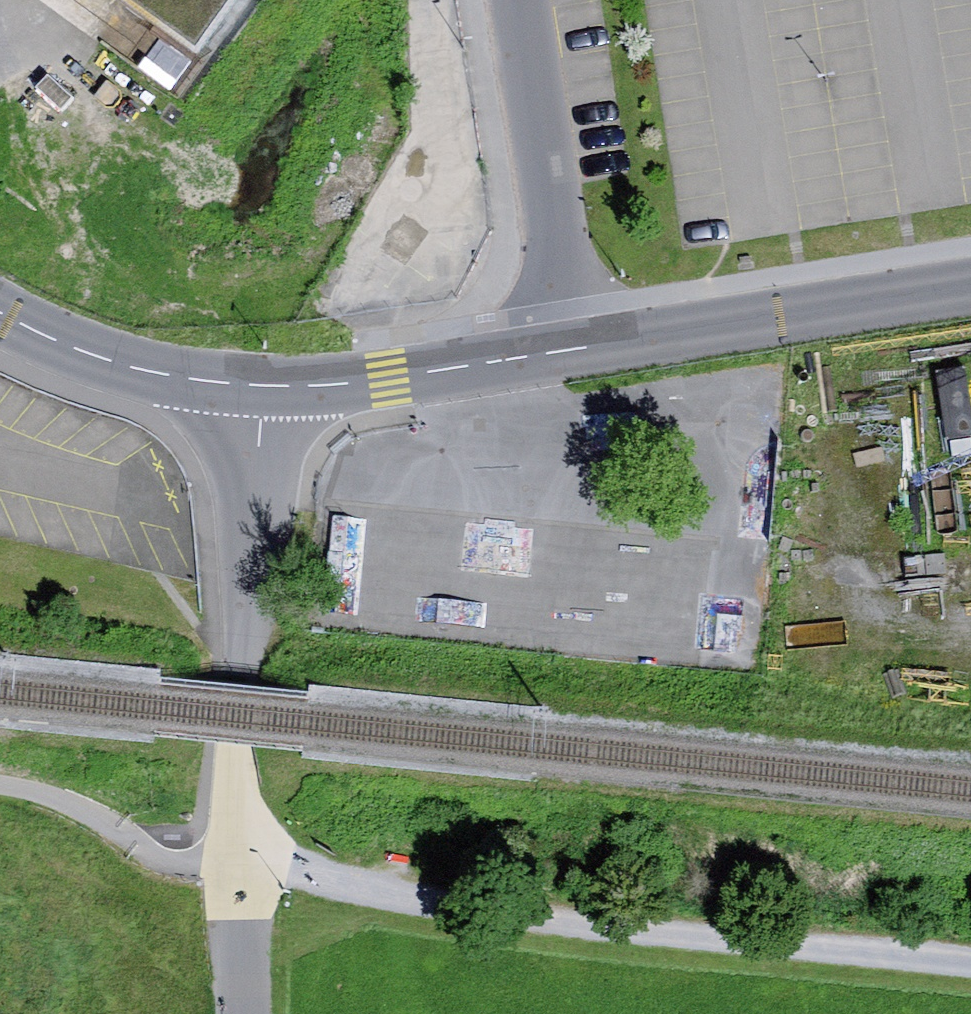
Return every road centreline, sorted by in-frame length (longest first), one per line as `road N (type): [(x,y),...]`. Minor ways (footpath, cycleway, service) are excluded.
road 1 (track): [(235,865),(293,870),(367,895),(970,963)]
road 2 (residential): [(263,386),(232,745),(240,1013)]
road 3 (residential): [(576,349),(970,289)]
road 4 (residential): [(518,0),(576,349)]
road 5 (residential): [(263,386),(391,379),(576,349)]
road 6 (residential): [(0,312),(133,368),(263,386)]
road 7 (track): [(841,465),(844,557),(854,597),(879,623),(911,636),(970,636)]

